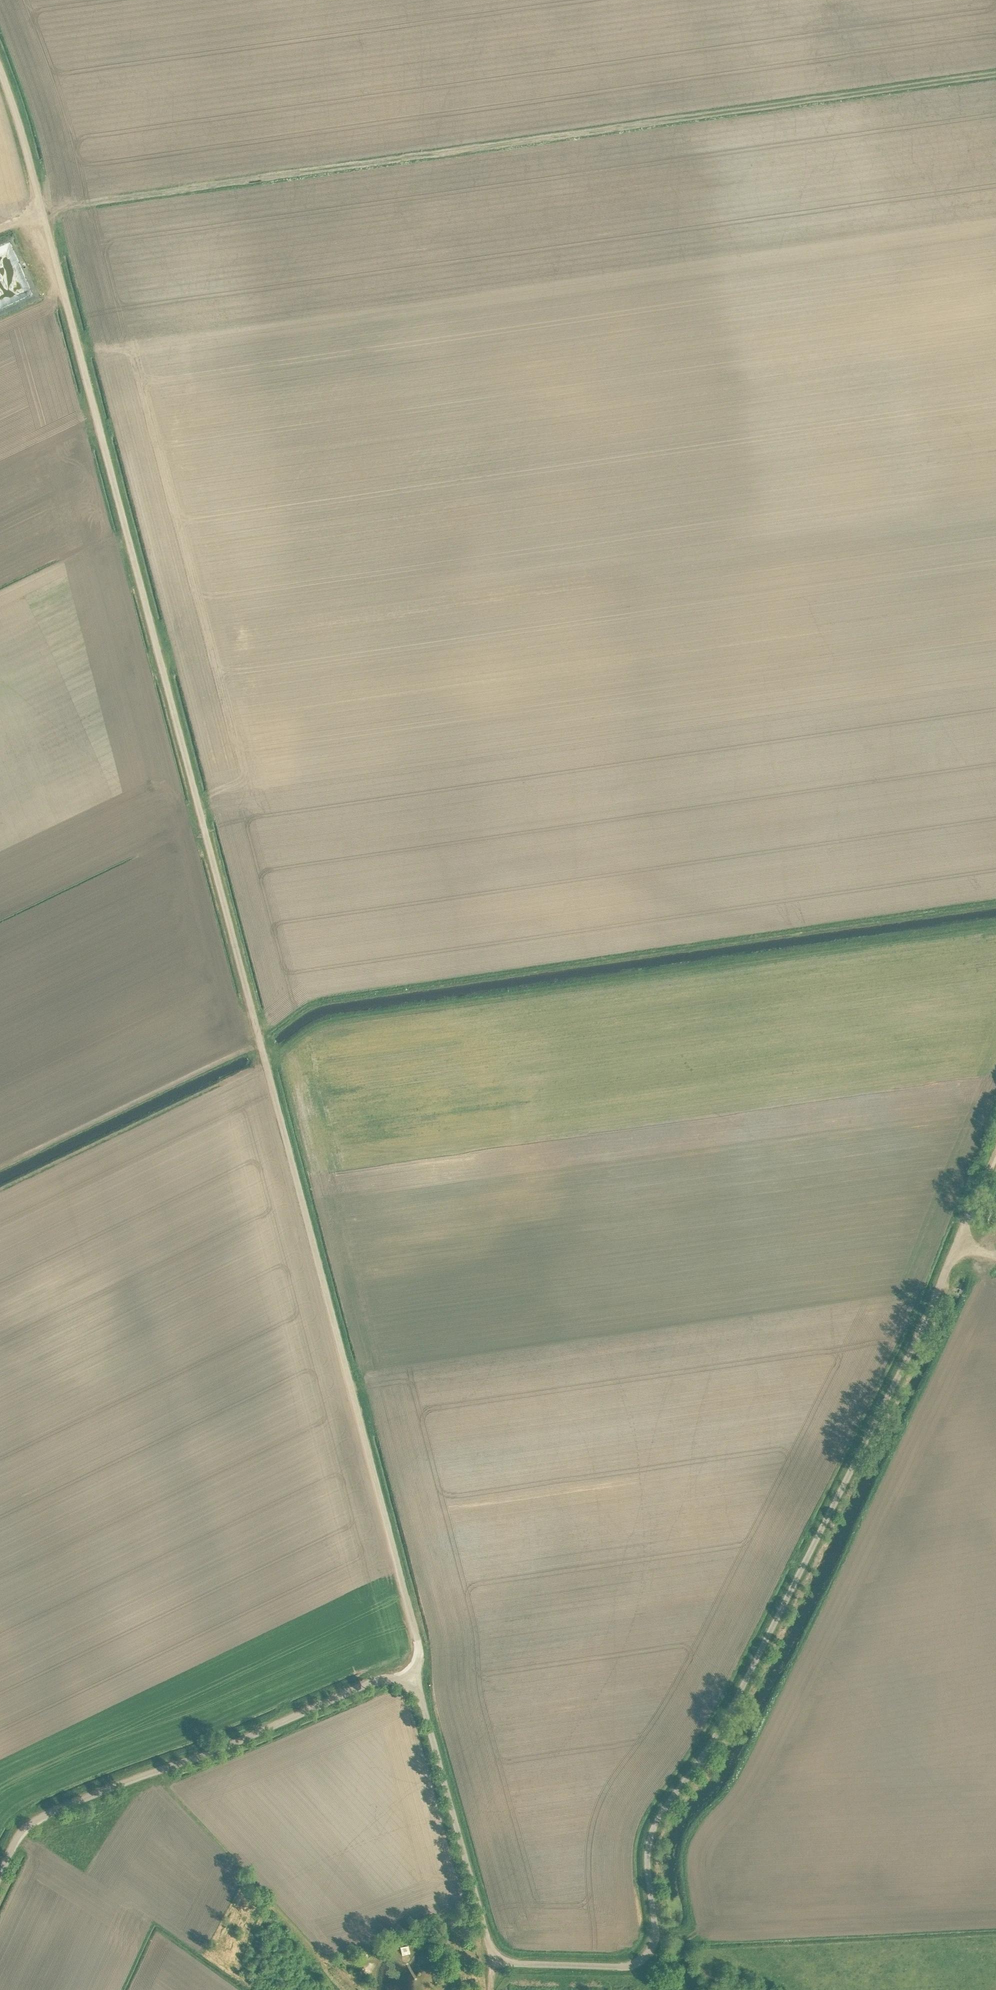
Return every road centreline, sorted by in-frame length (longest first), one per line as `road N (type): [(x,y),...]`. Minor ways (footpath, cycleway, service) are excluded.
road 1 (unclassified): [(417,1681),(418,1640),(0,67)]
road 2 (unclassified): [(499,1958),(619,1967),(644,1959),(656,1939),(648,1863),(654,1828),(725,1722),(955,1256),(963,1248),(995,1256)]
road 3 (unclassified): [(0,1876),(18,1836),(57,1811),(371,1684),(417,1681)]
road 4 (unclassified): [(499,1958),(417,1681)]

